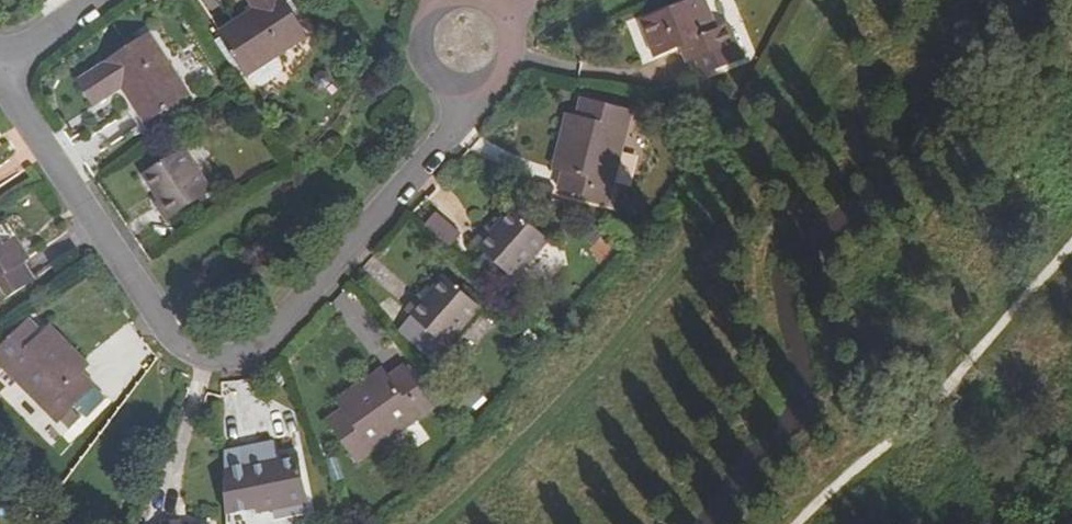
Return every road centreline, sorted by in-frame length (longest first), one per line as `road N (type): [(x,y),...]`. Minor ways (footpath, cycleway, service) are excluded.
road 1 (residential): [(454,86),(438,150),(262,345),(213,365),(175,351),(0,82)]
road 2 (residential): [(454,86),(486,83),(508,60),(511,28),(488,0)]

